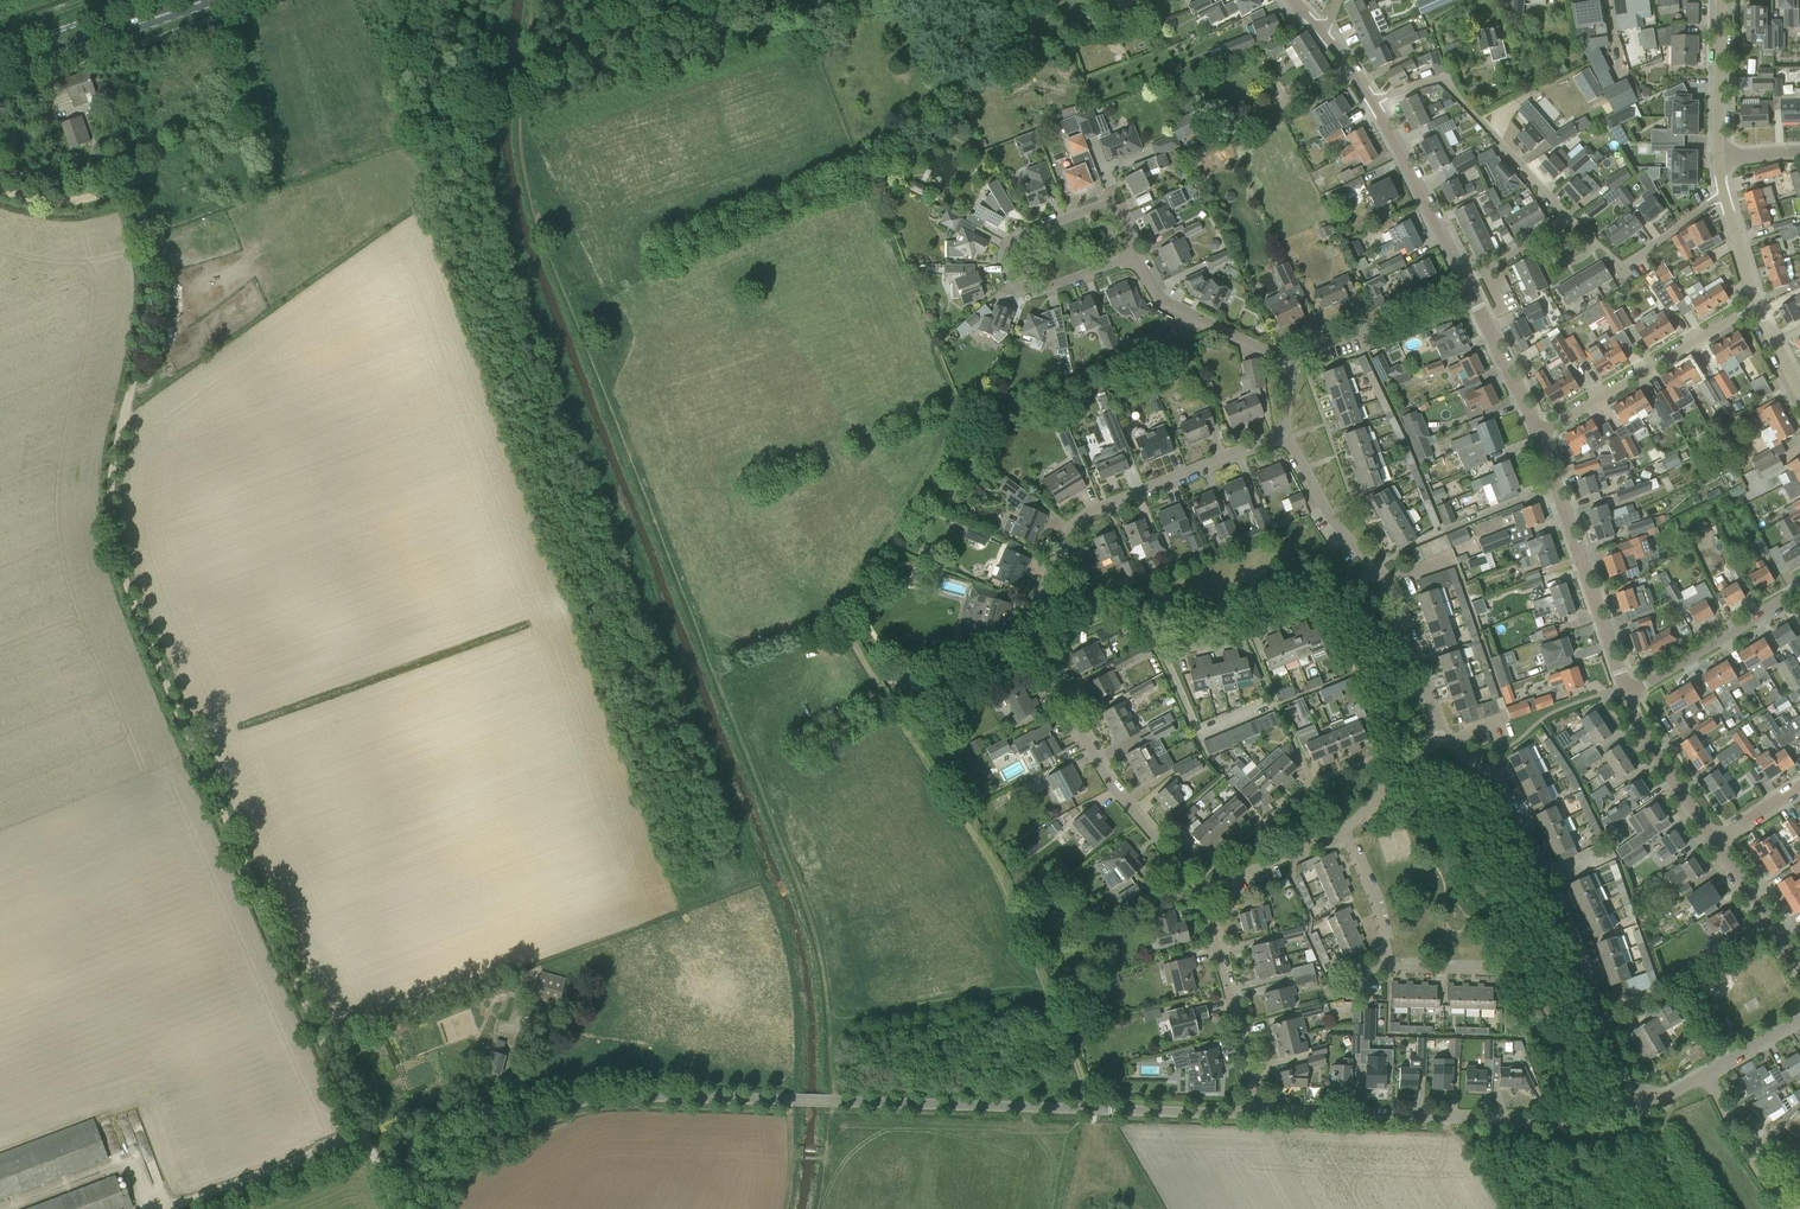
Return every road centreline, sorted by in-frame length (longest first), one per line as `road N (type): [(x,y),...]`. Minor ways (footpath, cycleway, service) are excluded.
road 1 (track): [(0,190),(63,201),(122,194),(136,202),(150,271),(115,456),(125,574),(364,1127)]
road 2 (track): [(1212,325),(964,423),(840,616),(998,867),(1094,1108)]
road 3 (unclassified): [(427,1208),(489,1141),(567,1102),(835,1099)]
road 4 (unclassified): [(1257,1112),(1601,1119),(1640,1106)]
road 5 (residential): [(1037,635),(1039,608),(1075,524),(1286,435)]
road 6 (residential): [(1584,971),(1389,966),(1374,894),(1345,832)]
road 7 (residential): [(1127,260),(1024,291),(1009,278),(1006,256),(1025,236),(1108,207),(1120,214),(1132,245)]
road 8 (residential): [(1199,891),(1124,800),(1037,635)]
road 9 (residential): [(1584,971),(1515,805),(1440,736)]
road 10 (unclassified): [(1110,1108),(835,1099)]
road 11 (residential): [(1625,689),(1540,432)]
road 12 (residential): [(1566,219),(1443,80),(1372,102)]
road 13 (residential): [(1540,432),(1755,306)]
road 14 (residential): [(1159,645),(1246,631),(1374,569)]
road 15 (residential): [(1257,1112),(1210,910),(1199,891)]
road 16 (primary): [(0,70),(202,0)]
road 17 (residential): [(1466,287),(1372,102)]
road 18 (residential): [(1625,689),(1647,685),(1799,593)]
road 19 (residential): [(1286,359),(1466,287)]
road 20 (residential): [(1286,359),(1160,298),(1127,260)]
road 21 (residential): [(1440,736),(1402,617),(1374,569)]
road 22 (residential): [(1273,701),(1200,732),(1159,645)]
road 23 (residential): [(1714,839),(1625,689)]
road 24 (residential): [(1540,432),(1466,287)]
road 25 (residential): [(1374,569),(1341,531),(1286,435)]
road 26 (unclassified): [(1718,160),(1721,0)]
road 27 (residential): [(1199,891),(1345,832)]
road 28 (residential): [(1799,969),(1714,839)]
road 29 (unclassified): [(1110,1108),(1257,1112)]
road 30 (residential): [(1640,1106),(1584,971)]
road 31 (residential): [(1159,645),(1136,613),(1112,607),(1037,635)]
road 32 (residential): [(1345,832),(1440,736)]
road 33 (residential): [(1372,102),(1291,0)]
road 34 (residential): [(1624,266),(1724,196)]

